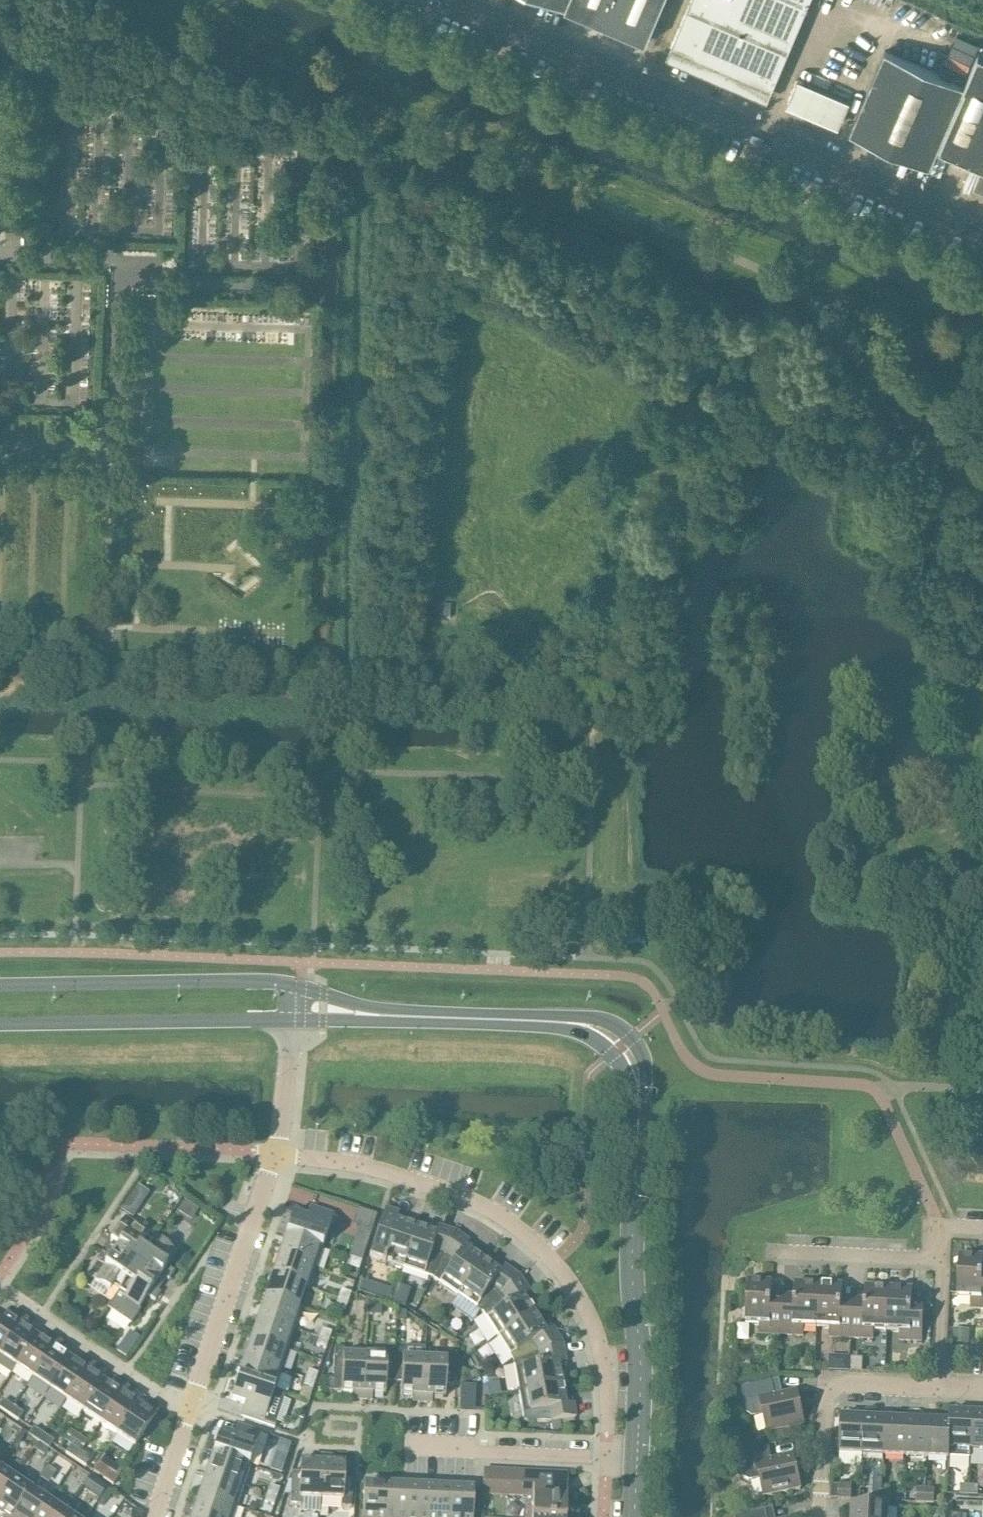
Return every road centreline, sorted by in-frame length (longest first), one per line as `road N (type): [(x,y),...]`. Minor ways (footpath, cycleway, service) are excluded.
road 1 (tertiary): [(636,1460),(632,1062),(590,1026),(409,1017)]
road 2 (tertiary): [(982,229),(449,0)]
road 3 (residential): [(607,1424),(592,1328),(552,1264),(441,1194),(365,1165),(276,1154)]
road 4 (residential): [(154,1516),(276,1154)]
road 5 (tertiary): [(301,989),(240,982),(0,985)]
road 6 (tertiary): [(0,1024),(296,1021)]
road 7 (residential): [(636,1460),(407,1449)]
road 8 (residential): [(821,1516),(832,1393),(936,1388)]
road 9 (residential): [(772,1251),(942,1260)]
road 10 (residential): [(276,1154),(296,1021)]
road 11 (residential): [(936,1388),(942,1260)]

